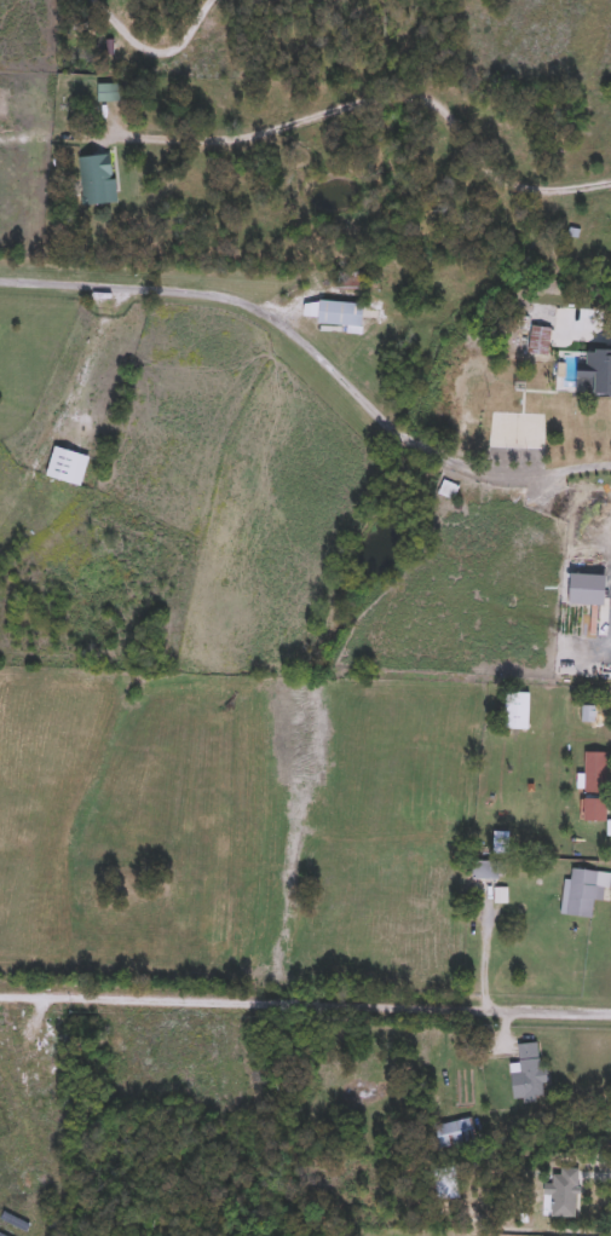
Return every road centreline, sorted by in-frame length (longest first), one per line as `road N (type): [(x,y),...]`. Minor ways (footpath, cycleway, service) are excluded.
road 1 (residential): [(610,1009),(0,999)]

